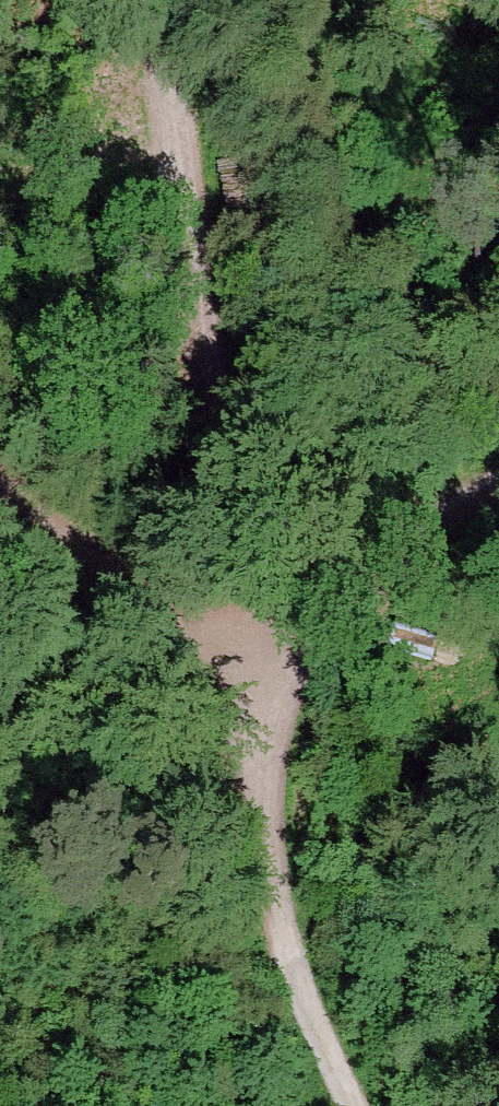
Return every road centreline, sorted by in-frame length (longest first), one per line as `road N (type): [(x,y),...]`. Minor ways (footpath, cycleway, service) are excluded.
road 1 (track): [(156,0),(248,674)]
road 2 (track): [(359,1105),(296,956),(248,674)]
road 3 (track): [(248,674),(198,655),(0,472)]
road 4 (track): [(248,674),(285,659),(437,525),(498,485)]

